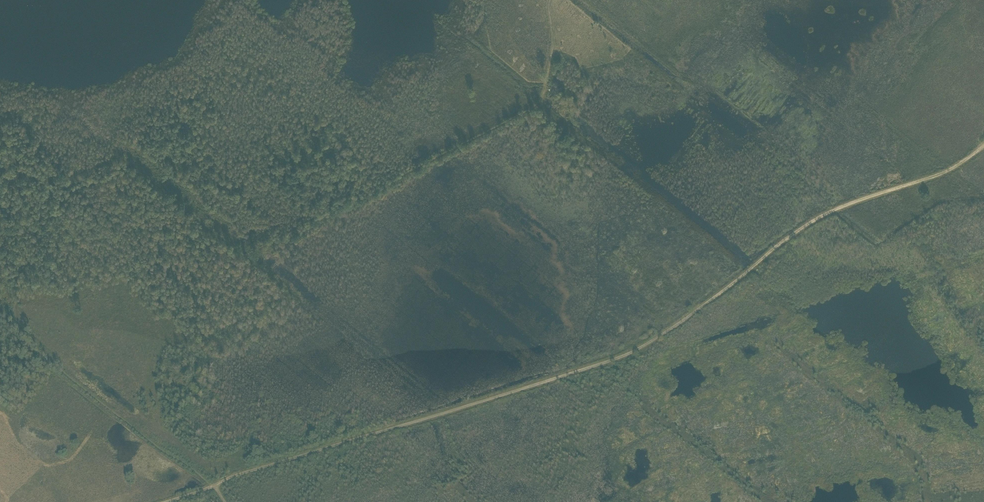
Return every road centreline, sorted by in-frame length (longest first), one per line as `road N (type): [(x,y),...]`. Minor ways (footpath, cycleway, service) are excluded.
road 1 (track): [(214,486),(28,342),(14,310),(29,211),(137,172),(244,256),(536,105),(552,50),(550,0)]
road 2 (track): [(214,486),(628,354),(822,216),(946,172),(983,146)]

